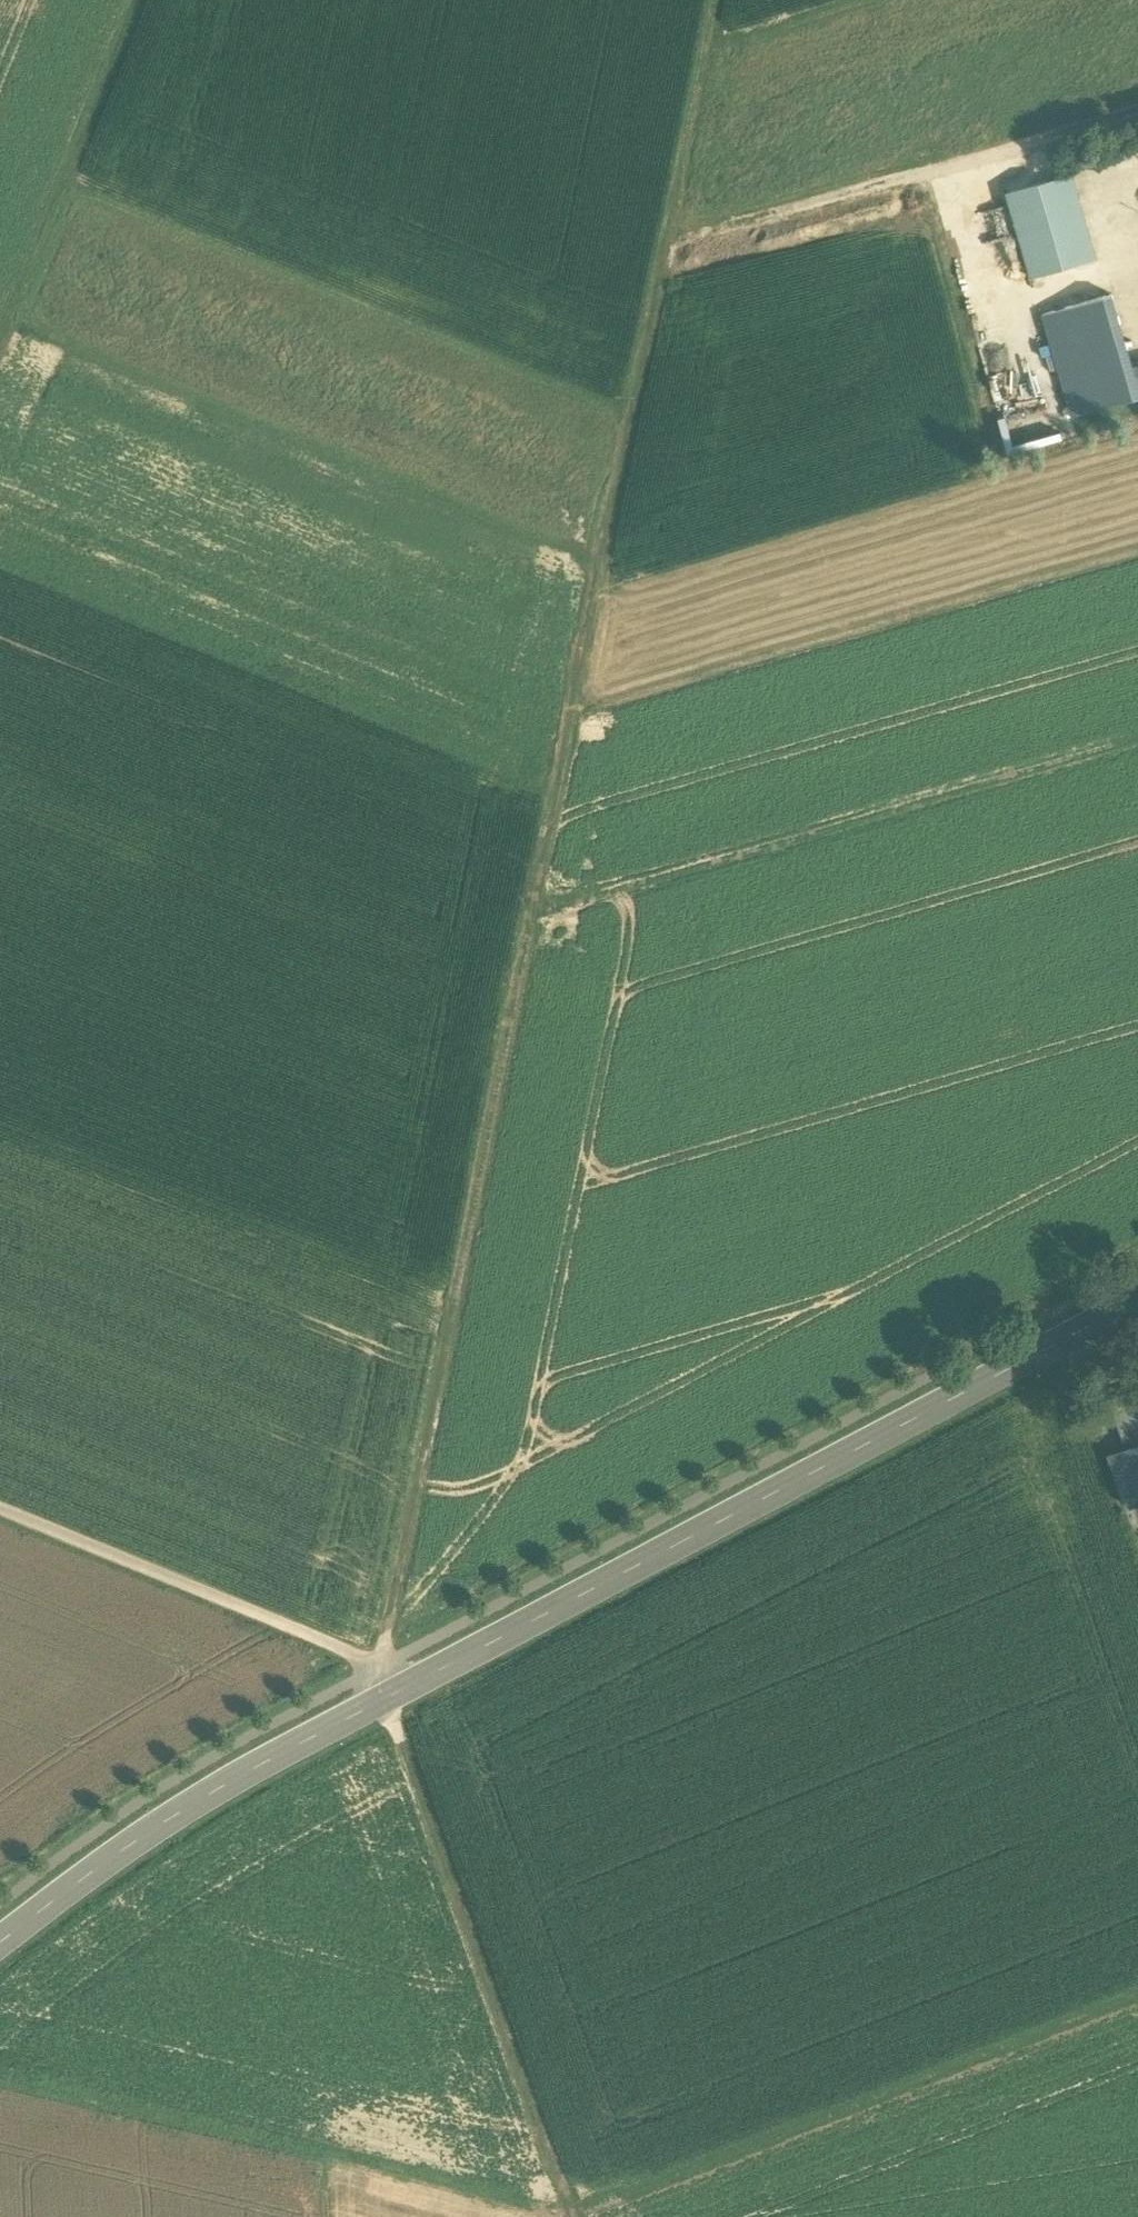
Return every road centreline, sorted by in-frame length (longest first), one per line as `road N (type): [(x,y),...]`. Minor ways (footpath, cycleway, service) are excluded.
road 1 (track): [(717,0),(383,1666)]
road 2 (tertiary): [(1137,1299),(160,1825),(0,1946)]
road 3 (track): [(529,916),(1137,744)]
road 4 (track): [(384,1700),(573,2216)]
road 5 (track): [(636,2216),(1137,2007)]
road 6 (track): [(0,2077),(496,2216)]
road 7 (track): [(663,266),(713,235),(1137,113)]
road 8 (track): [(0,1511),(383,1666),(397,1695)]
road 9 (track): [(160,0),(0,380)]

